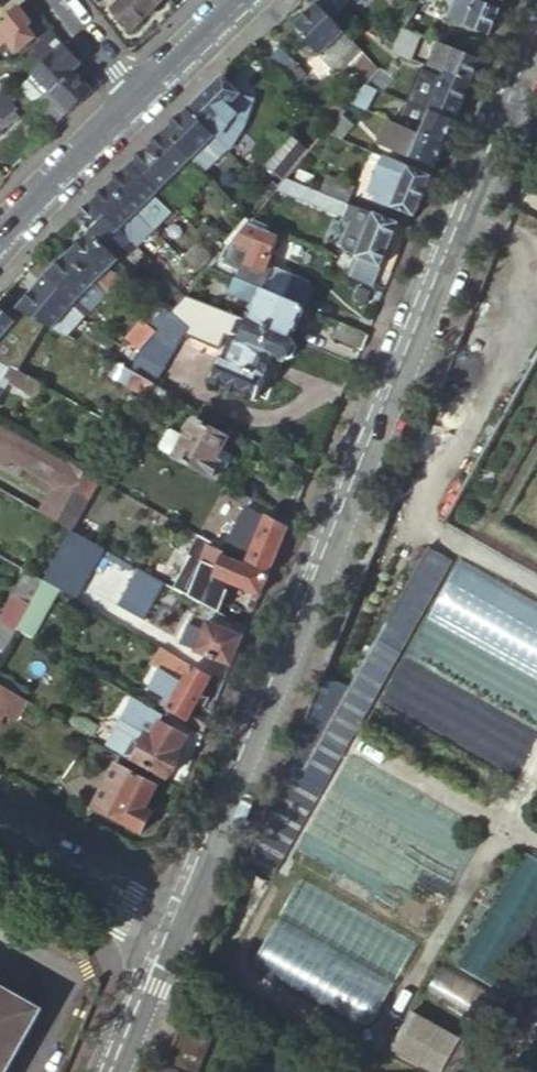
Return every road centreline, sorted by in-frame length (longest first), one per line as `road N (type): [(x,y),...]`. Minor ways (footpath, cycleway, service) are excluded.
road 1 (residential): [(171,935),(536,48)]
road 2 (tertiary): [(144,102),(0,244)]
road 3 (residential): [(0,838),(171,935)]
road 4 (residential): [(114,1071),(171,935)]
road 5 (tertiary): [(248,0),(144,102)]
road 6 (residential): [(65,0),(144,102)]

